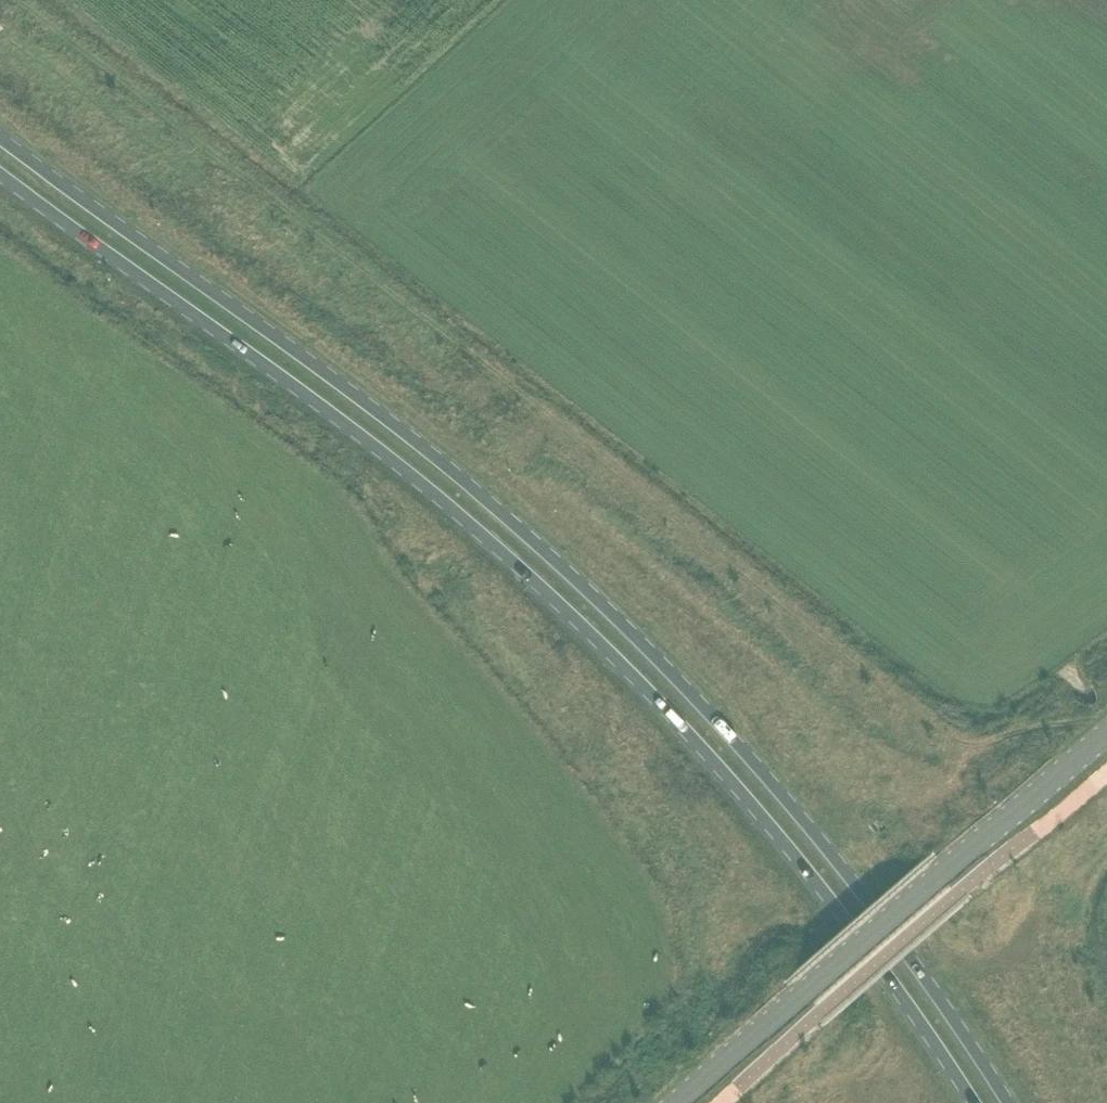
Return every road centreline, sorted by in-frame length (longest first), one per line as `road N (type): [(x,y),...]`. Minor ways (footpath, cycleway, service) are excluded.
road 1 (primary): [(1007,1102),(849,879),(662,663),(554,558),(404,432),(0,137)]
road 2 (primary): [(0,175),(372,444),(533,577),(718,766),(821,885),(973,1102)]
road 3 (tertiary): [(677,1102),(1106,733)]

